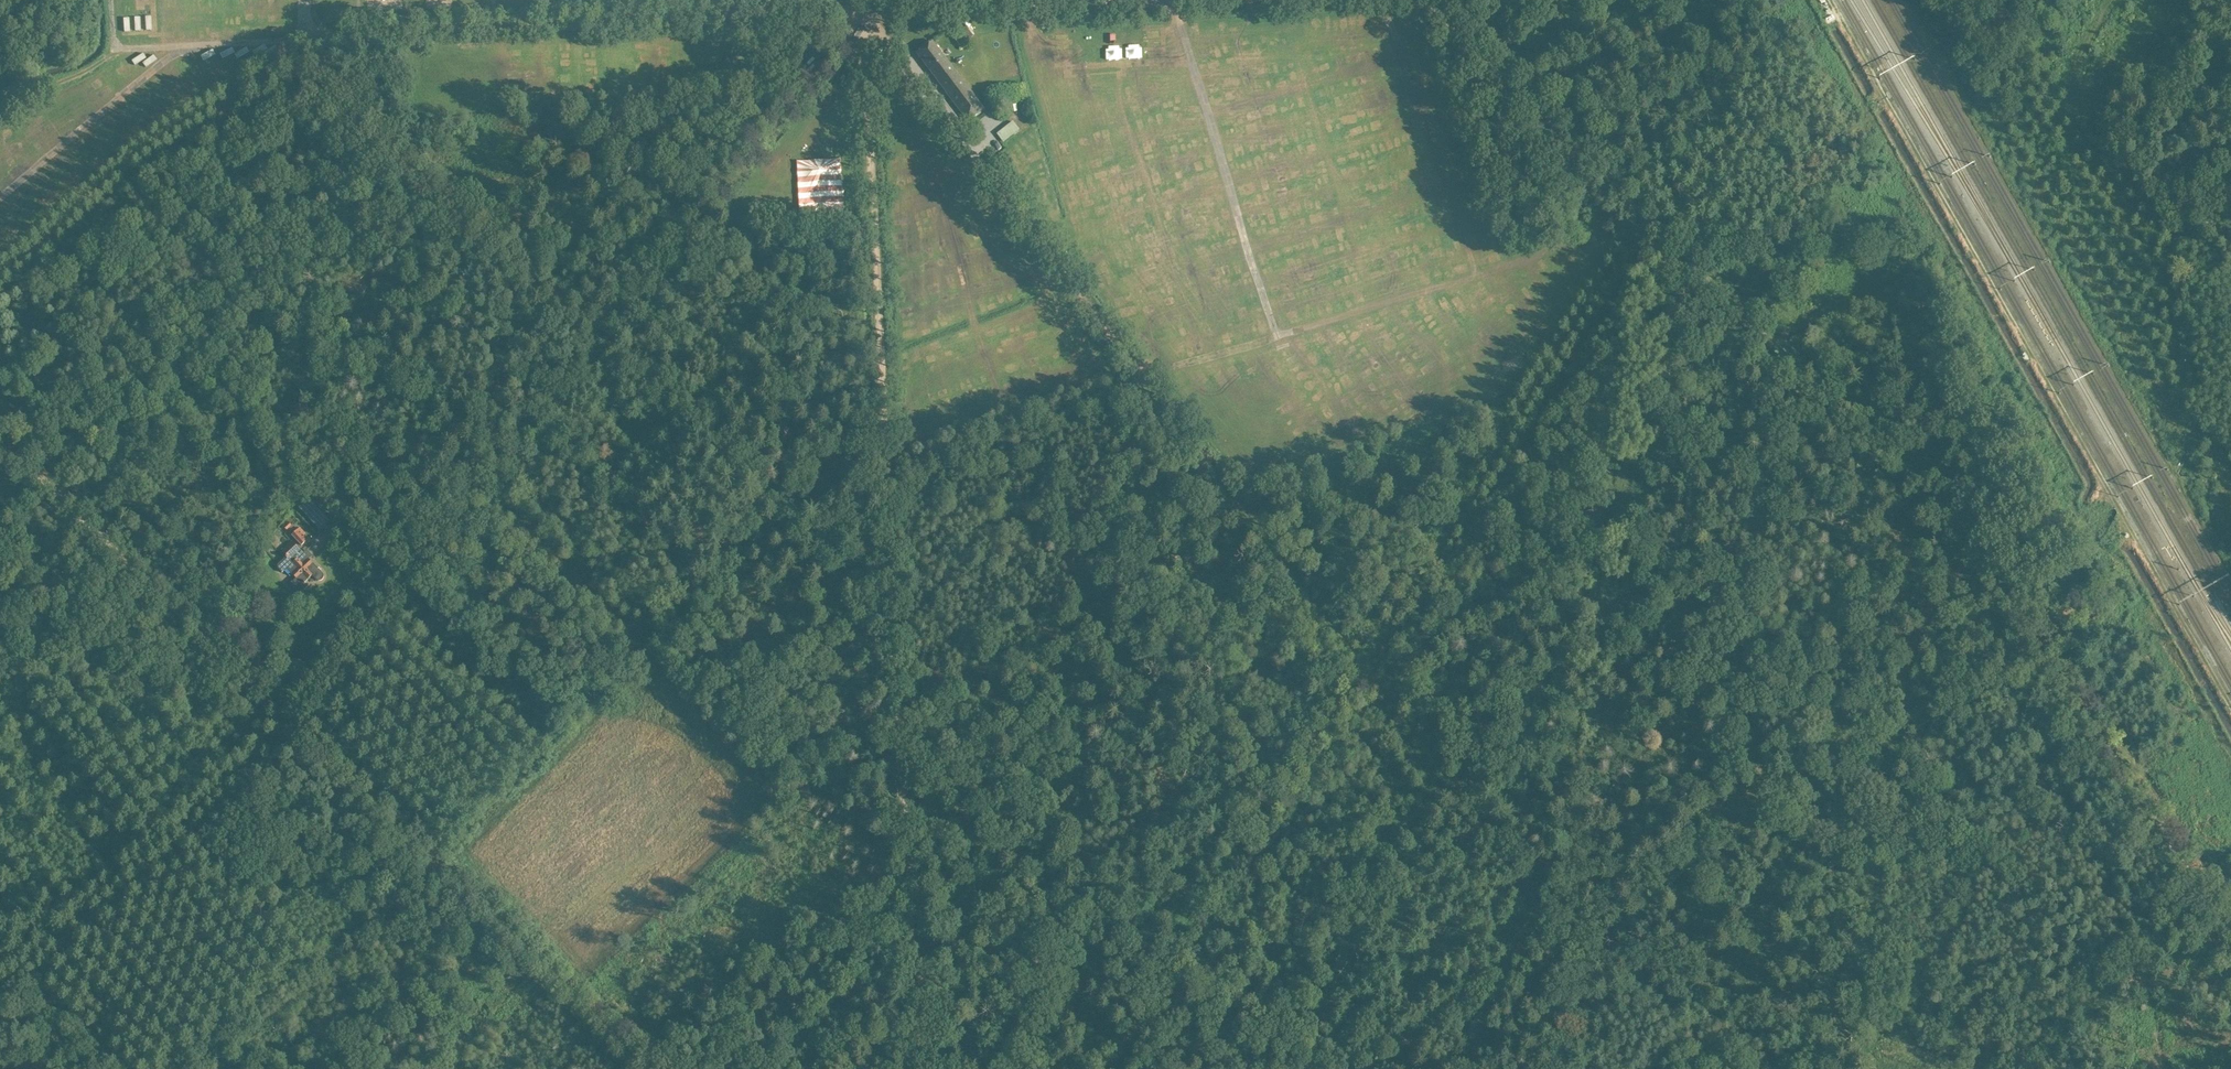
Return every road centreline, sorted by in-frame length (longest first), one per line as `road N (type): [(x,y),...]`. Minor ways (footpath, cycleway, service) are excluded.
road 1 (track): [(869,10),(294,722),(0,986)]
road 2 (track): [(2230,930),(1967,524),(1559,143),(1418,0)]
road 3 (track): [(915,1068),(865,66),(869,10)]
road 4 (track): [(1642,220),(1108,1068)]
road 5 (track): [(0,437),(15,463),(241,687),(294,722),(656,1068)]
road 6 (track): [(1358,671),(869,10)]
road 7 (track): [(2230,752),(2129,574),(2097,544),(2074,505),(2072,472),(1936,229),(1887,278),(1787,324),(1759,326)]
road 8 (track): [(2037,633),(1357,1068)]
road 9 (unclassified): [(869,10),(303,38)]
road 10 (track): [(324,38),(302,59),(145,155),(0,281)]
road 11 (track): [(1805,0),(1936,229)]
road 12 (unclassified): [(303,38),(124,47),(113,34),(111,0)]
road 13 (track): [(1095,0),(869,10)]

